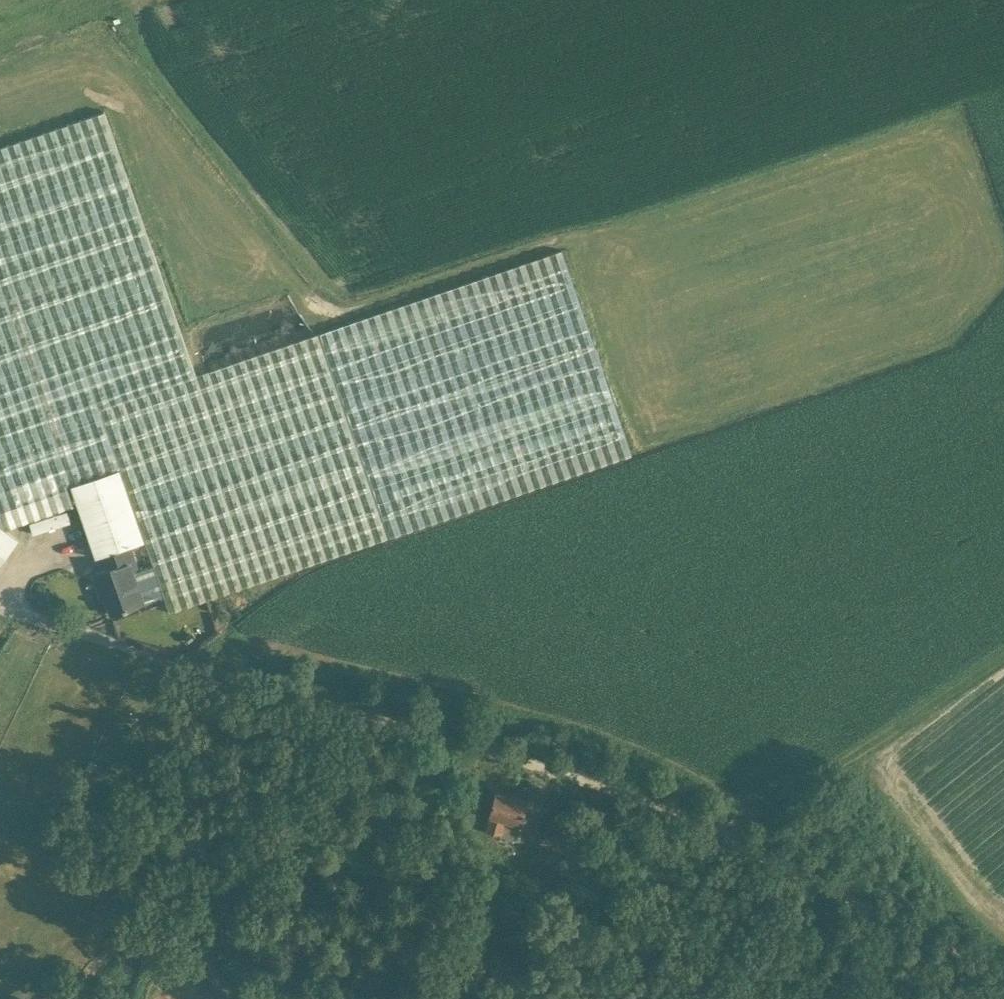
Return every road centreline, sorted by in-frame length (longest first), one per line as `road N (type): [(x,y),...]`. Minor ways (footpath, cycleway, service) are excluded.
road 1 (track): [(489,750),(727,831),(1003,974)]
road 2 (unclassified): [(489,750),(0,605)]

